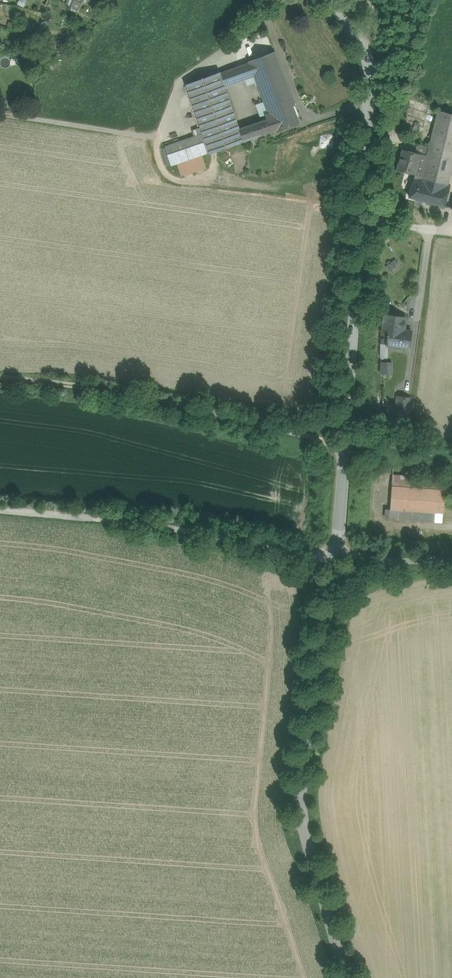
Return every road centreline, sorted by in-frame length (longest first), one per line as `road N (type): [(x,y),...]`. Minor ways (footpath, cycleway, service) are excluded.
road 1 (residential): [(327,0),(361,44),(369,87),(335,557)]
road 2 (track): [(0,510),(183,530),(370,562),(451,559)]
road 3 (tertiary): [(335,557),(302,807),(348,977)]
road 4 (track): [(346,441),(0,377)]
road 5 (track): [(0,114),(161,136)]

